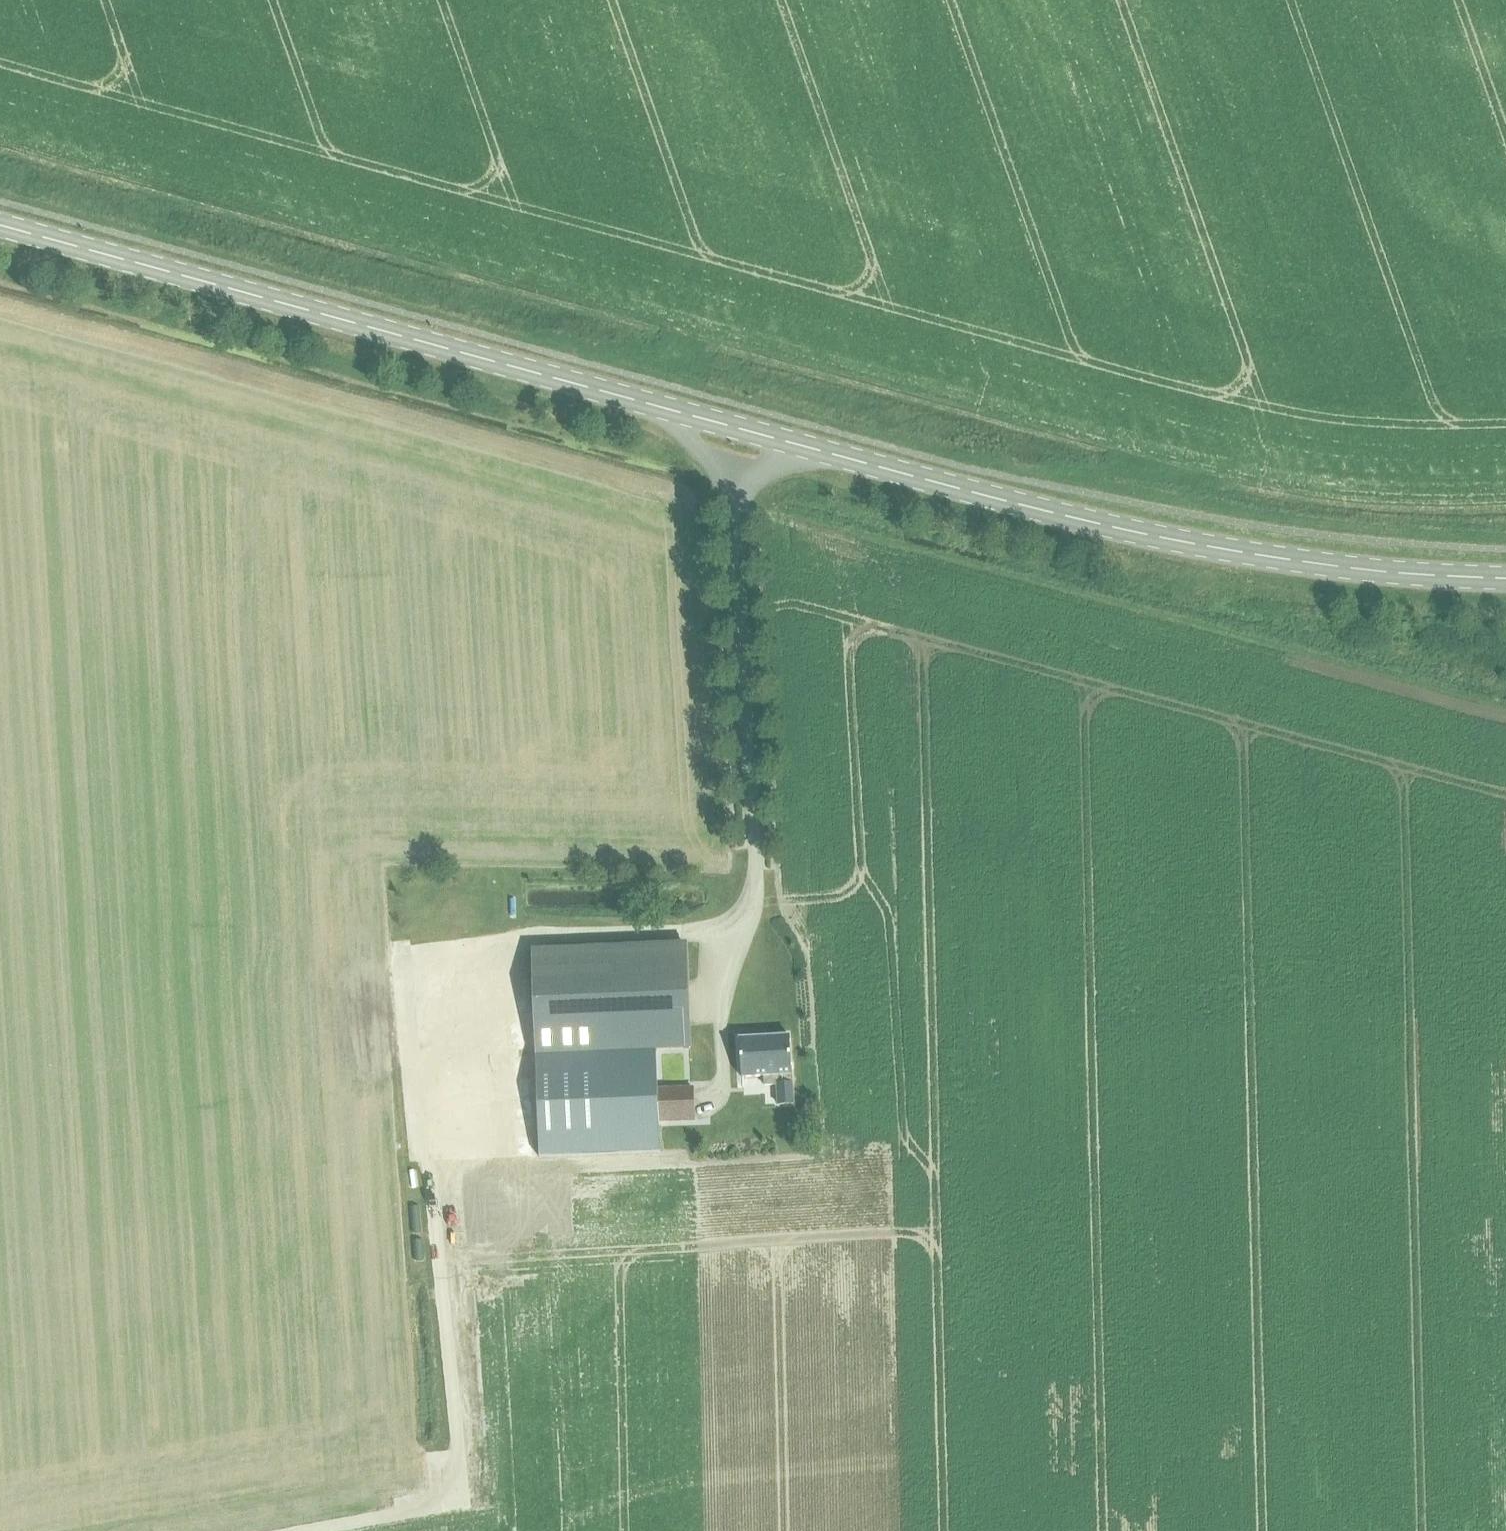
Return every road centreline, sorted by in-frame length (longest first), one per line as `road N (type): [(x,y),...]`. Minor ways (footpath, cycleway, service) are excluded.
road 1 (secondary): [(0,225),(1145,535),(1355,569),(1505,579)]

